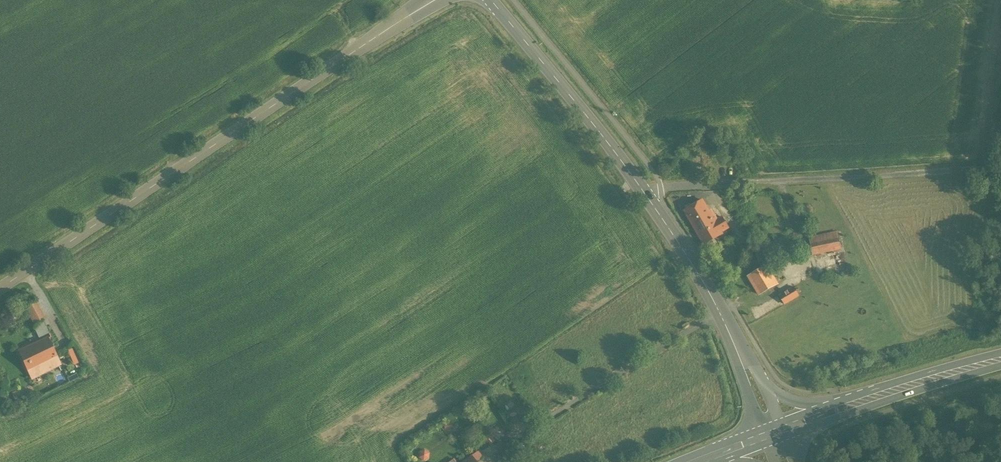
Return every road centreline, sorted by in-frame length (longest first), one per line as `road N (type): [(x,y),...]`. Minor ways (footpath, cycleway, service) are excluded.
road 1 (tertiary): [(0,288),(430,0)]
road 2 (unclassified): [(1000,170),(643,191)]
road 3 (tertiary): [(491,0),(643,191)]
road 4 (tertiary): [(643,191),(709,293),(739,357)]
road 5 (primary): [(1000,359),(837,409)]

